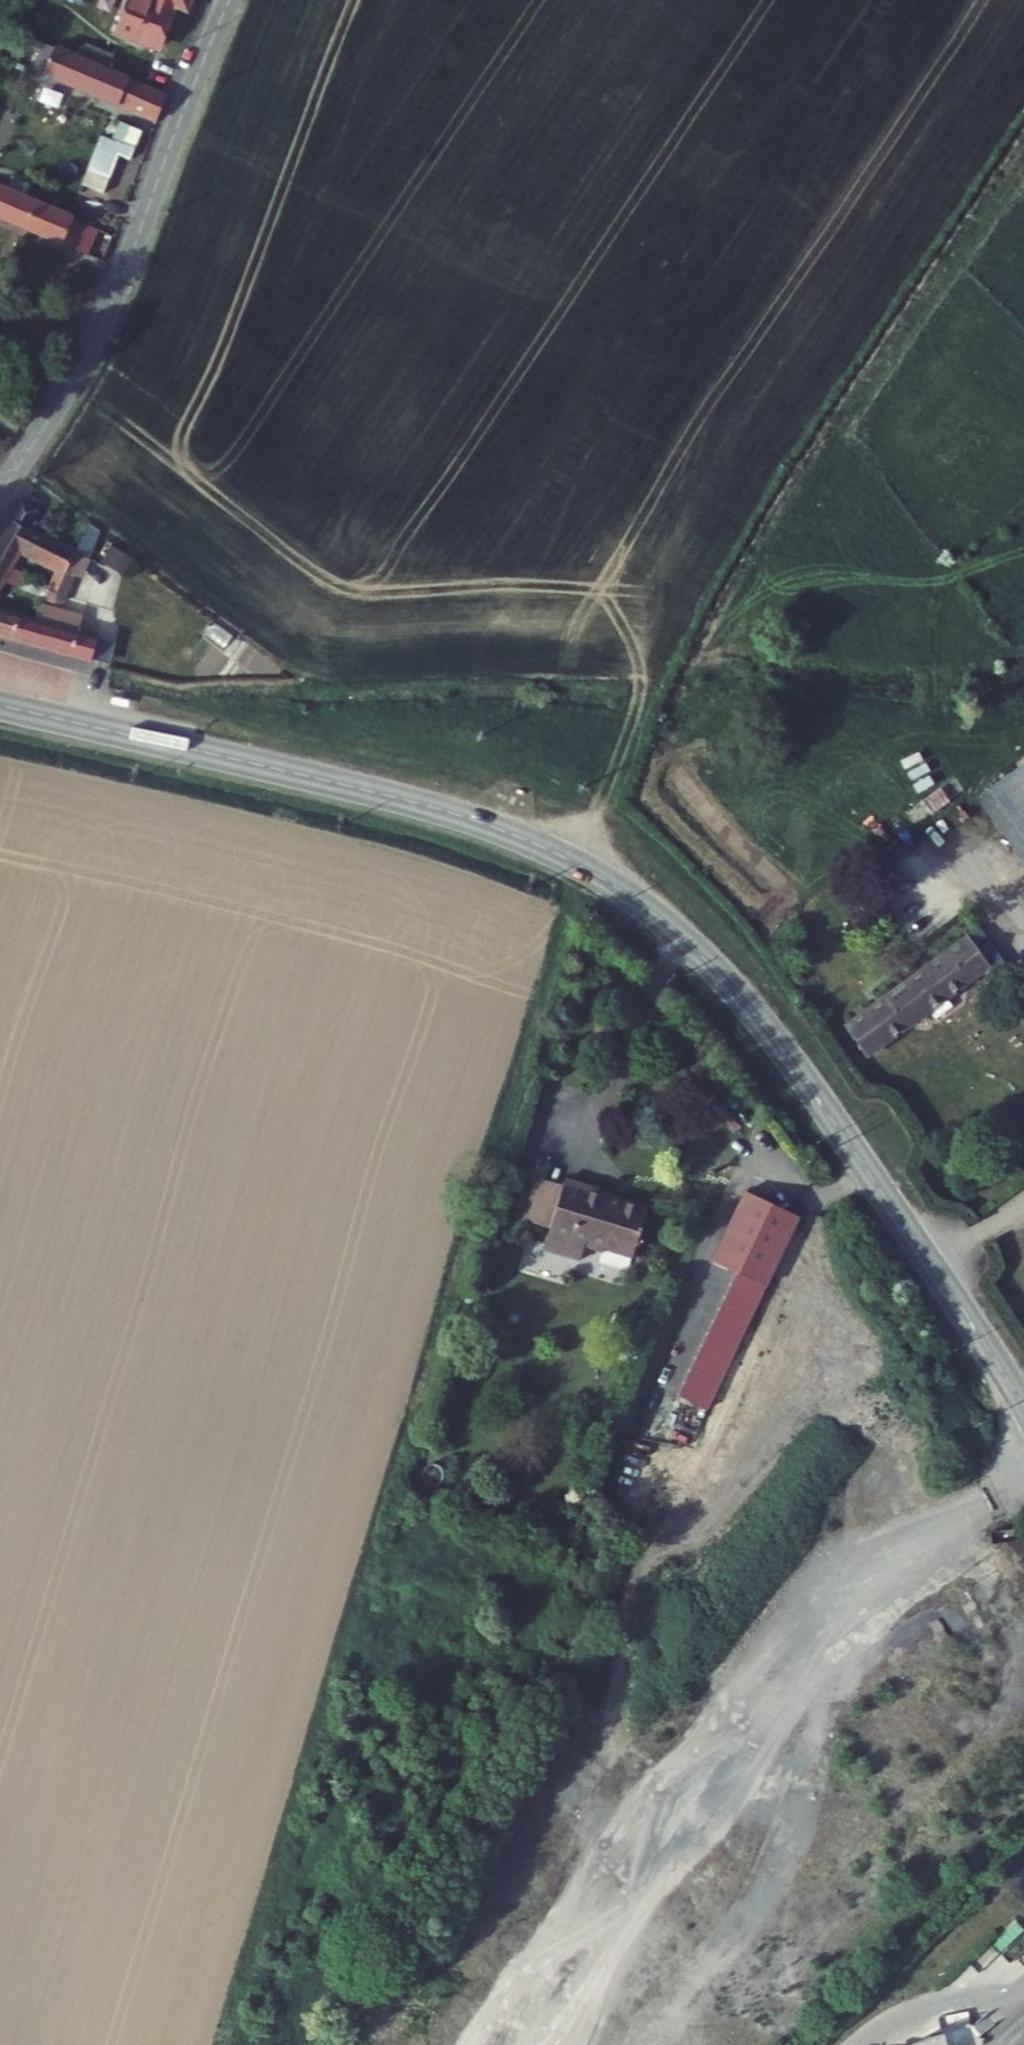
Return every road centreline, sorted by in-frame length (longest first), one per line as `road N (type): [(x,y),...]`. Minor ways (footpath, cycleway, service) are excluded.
road 1 (tertiary): [(0,706),(449,814),(553,853),(626,894),(693,945),(745,1001),(1023,1406)]
road 2 (tertiary): [(230,0),(100,334),(0,495)]

